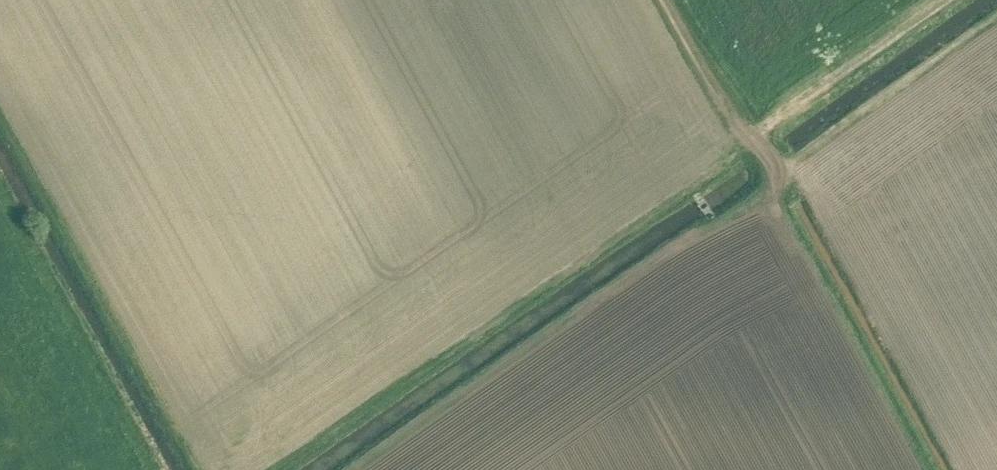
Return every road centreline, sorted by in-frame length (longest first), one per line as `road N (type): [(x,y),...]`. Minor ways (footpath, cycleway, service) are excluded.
road 1 (track): [(669,0),(747,138),(782,175),(779,219)]

